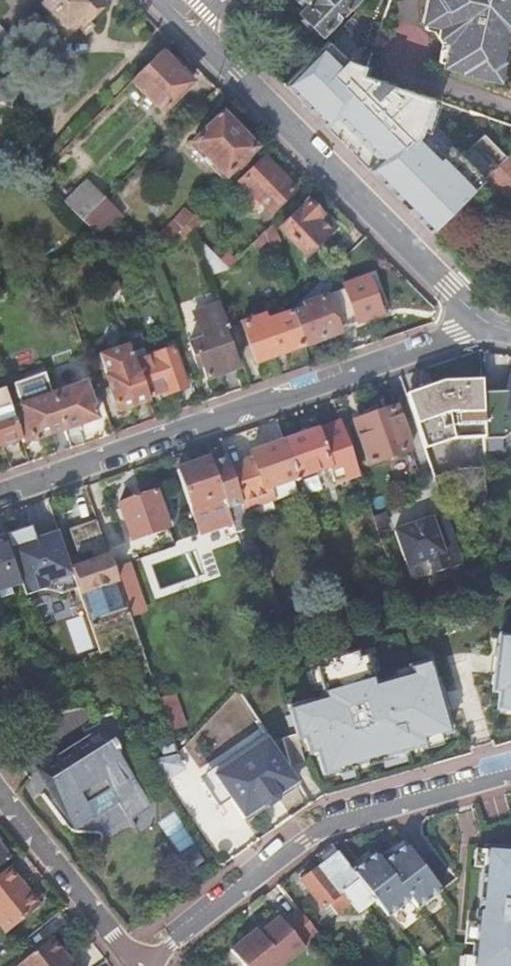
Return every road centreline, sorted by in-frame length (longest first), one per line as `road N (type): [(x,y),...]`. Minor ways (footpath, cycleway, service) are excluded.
road 1 (residential): [(0,495),(487,328)]
road 2 (secondary): [(163,0),(487,328)]
road 3 (residential): [(510,774),(323,826),(142,965)]
road 4 (residential): [(136,965),(0,794)]

